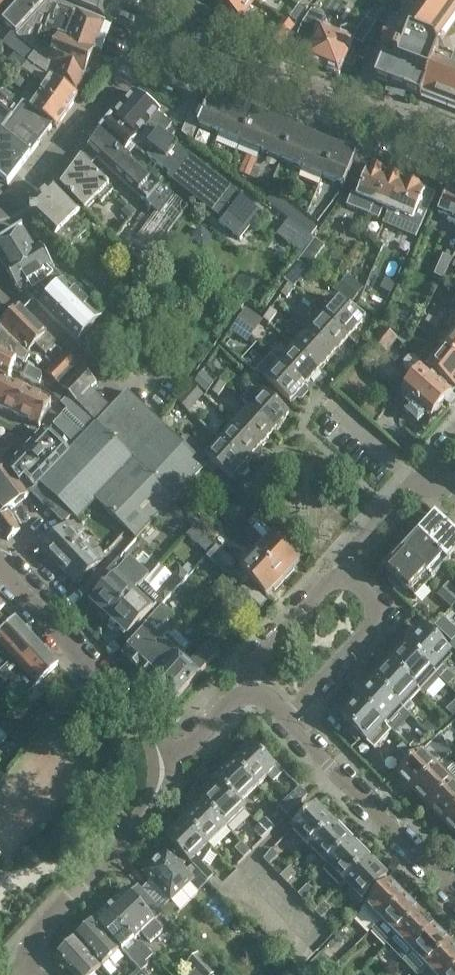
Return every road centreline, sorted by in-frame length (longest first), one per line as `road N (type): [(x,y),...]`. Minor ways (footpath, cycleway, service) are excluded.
road 1 (residential): [(454,148),(152,30)]
road 2 (residential): [(171,763),(154,729),(0,566)]
road 3 (residential): [(22,960),(33,936),(160,798),(171,763)]
road 4 (residential): [(454,889),(290,717)]
road 5 (residential): [(0,206),(27,193),(116,96),(152,30)]
road 6 (residential): [(290,717),(391,610),(342,568)]
road 7 (residential): [(242,694),(260,649),(342,568)]
road 8 (residential): [(342,568),(425,472)]

